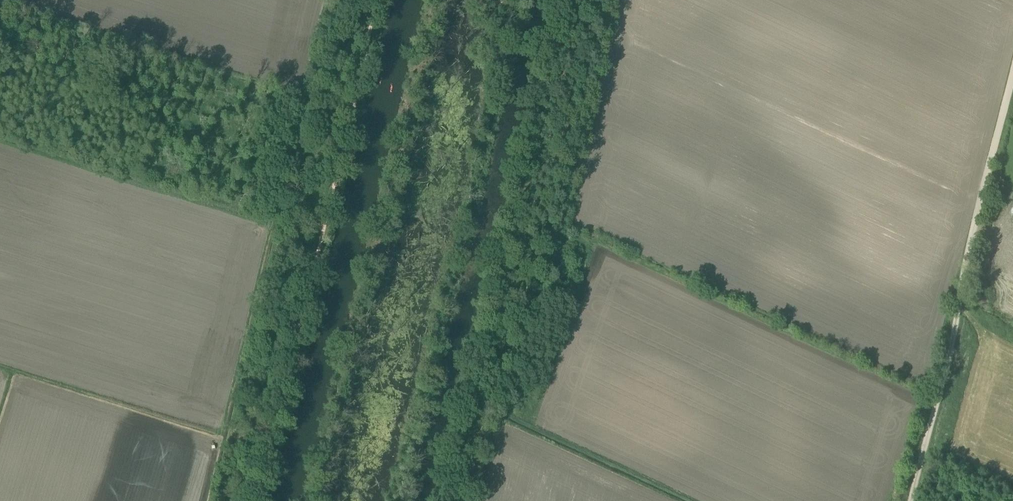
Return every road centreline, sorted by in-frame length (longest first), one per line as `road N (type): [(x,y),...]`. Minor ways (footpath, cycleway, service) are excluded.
road 1 (track): [(912,500),(1012,74)]

